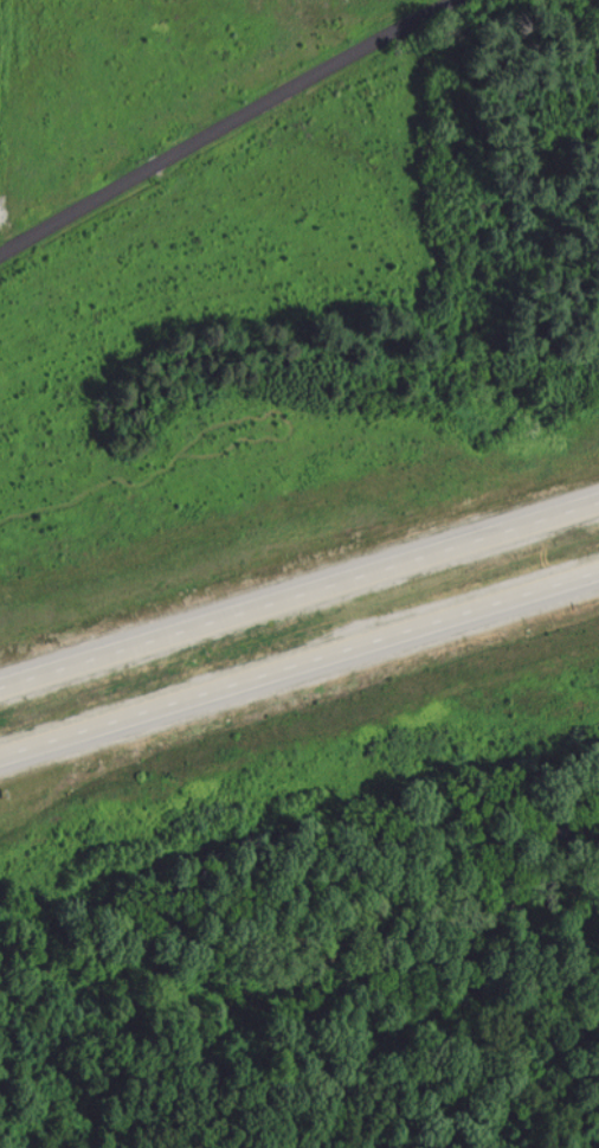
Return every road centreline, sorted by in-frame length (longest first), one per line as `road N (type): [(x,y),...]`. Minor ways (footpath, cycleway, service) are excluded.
road 1 (motorway): [(0,765),(598,580)]
road 2 (motorway): [(598,495),(0,678)]
road 3 (tertiary): [(0,253),(459,0)]

